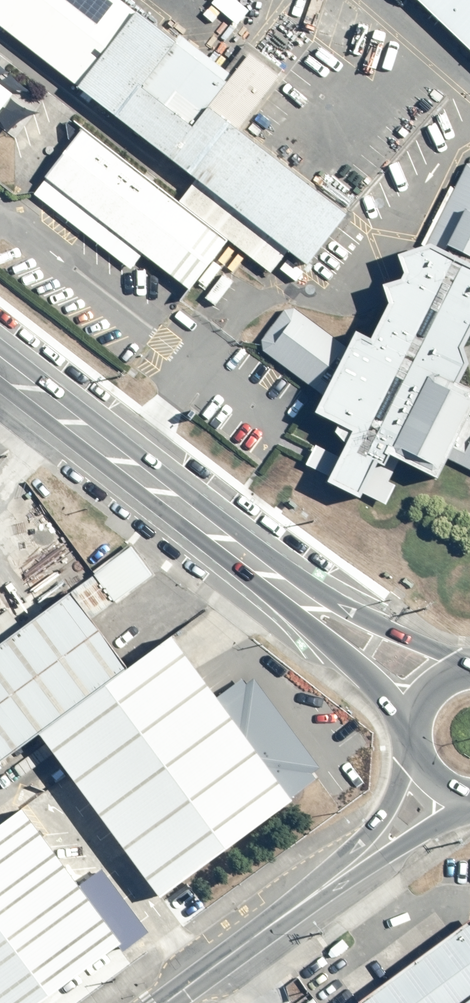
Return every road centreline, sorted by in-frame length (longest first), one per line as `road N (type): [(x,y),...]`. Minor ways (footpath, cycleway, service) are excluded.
road 1 (secondary): [(261,571),(0,370)]
road 2 (secondary): [(261,571),(315,588),(460,667)]
road 3 (secondary): [(407,729),(366,679),(289,617),(261,571)]
road 4 (tertiary): [(166,1002),(337,876)]
road 5 (tertiary): [(337,876),(396,789),(407,736)]
road 6 (tertiary): [(467,797),(384,855),(337,876)]

